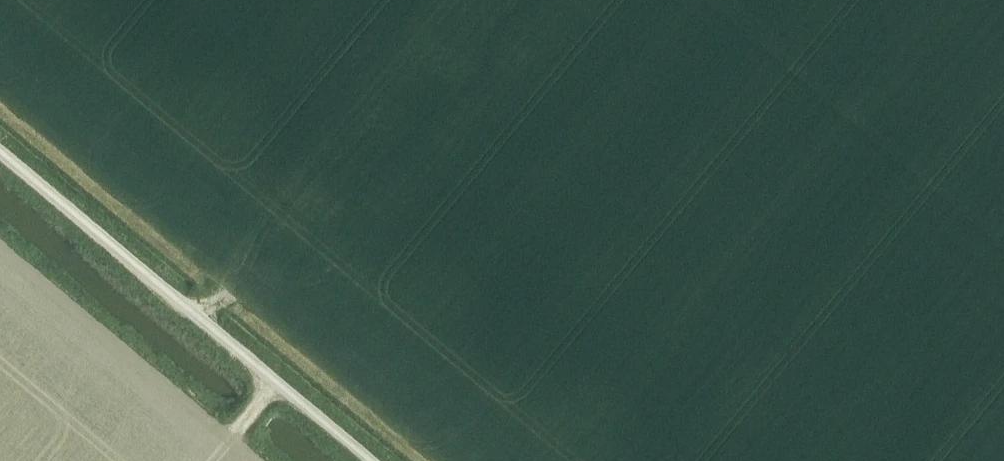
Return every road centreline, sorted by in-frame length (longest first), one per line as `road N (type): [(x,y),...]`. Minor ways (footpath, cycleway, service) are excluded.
road 1 (unclassified): [(373,460),(0,152)]

